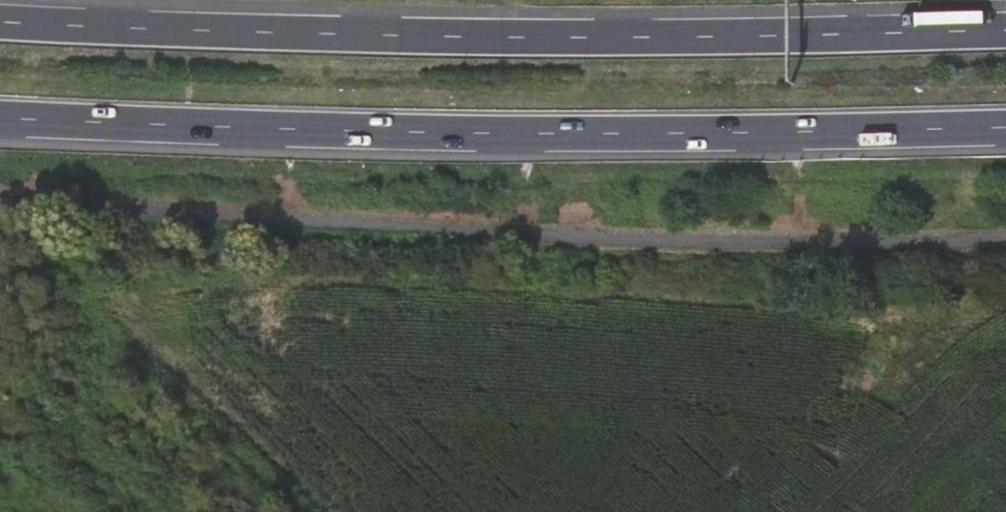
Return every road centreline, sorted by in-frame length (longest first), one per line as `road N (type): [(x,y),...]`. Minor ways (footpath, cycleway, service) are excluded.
road 1 (trunk): [(1005,29),(646,37),(0,21)]
road 2 (trunk): [(0,116),(388,130),(1005,125)]

